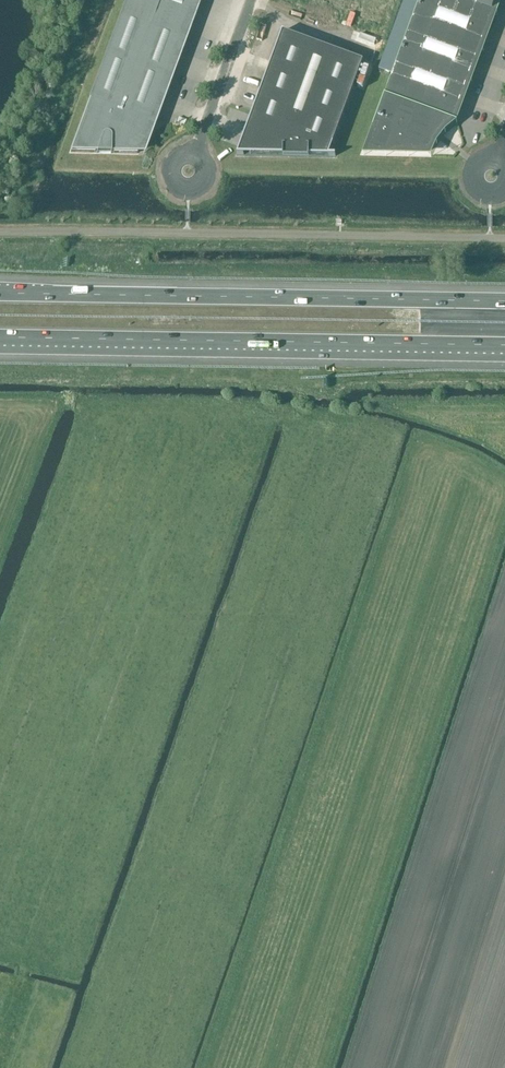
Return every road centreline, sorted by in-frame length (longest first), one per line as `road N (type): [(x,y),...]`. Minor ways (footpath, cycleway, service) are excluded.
road 1 (motorway): [(0,337),(504,345)]
road 2 (motorway): [(504,301),(0,293)]
road 3 (unclassified): [(504,239),(0,232)]
road 4 (unclassified): [(252,0),(196,153)]

